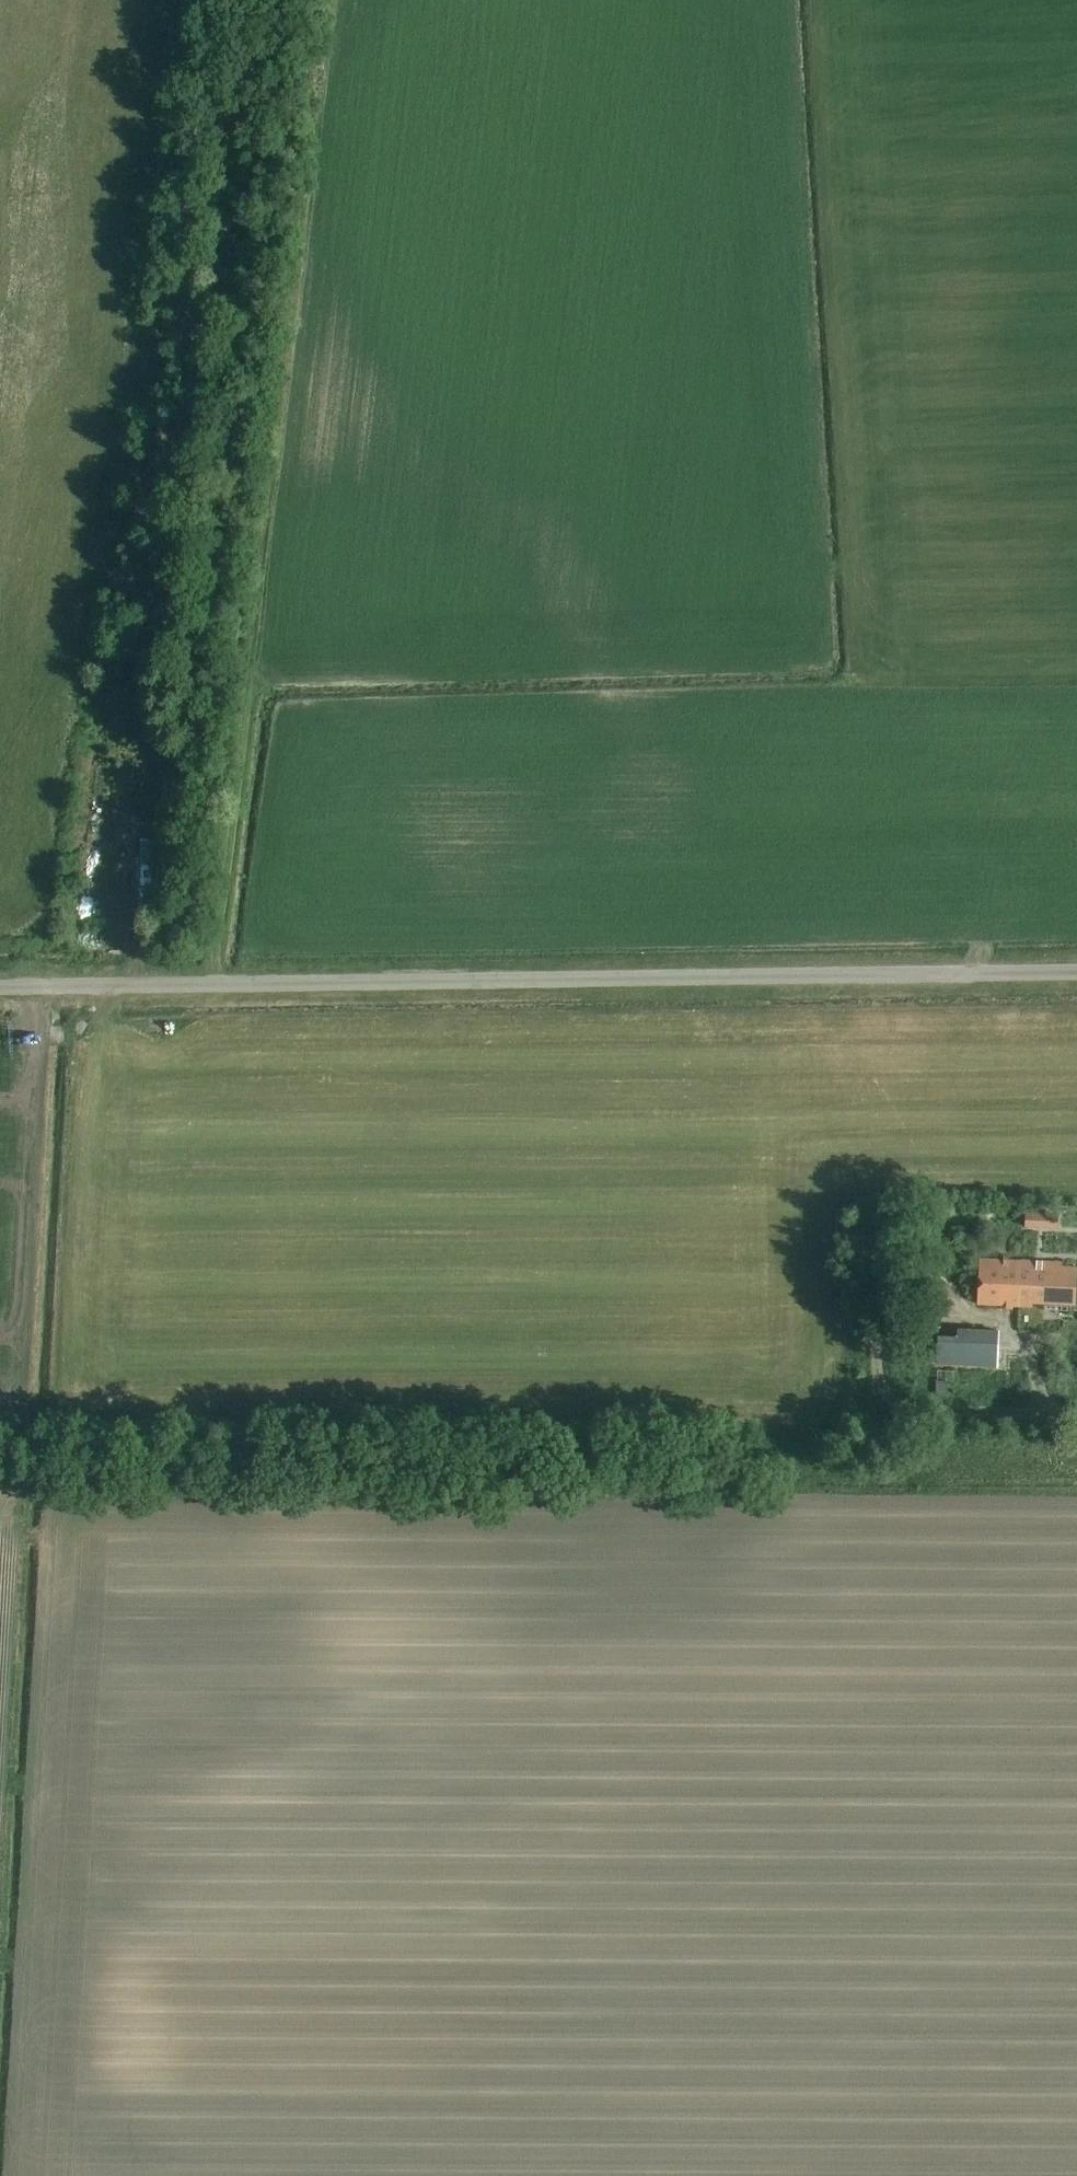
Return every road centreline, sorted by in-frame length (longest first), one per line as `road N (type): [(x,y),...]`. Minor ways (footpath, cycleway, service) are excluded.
road 1 (unclassified): [(0,989),(1076,972)]

